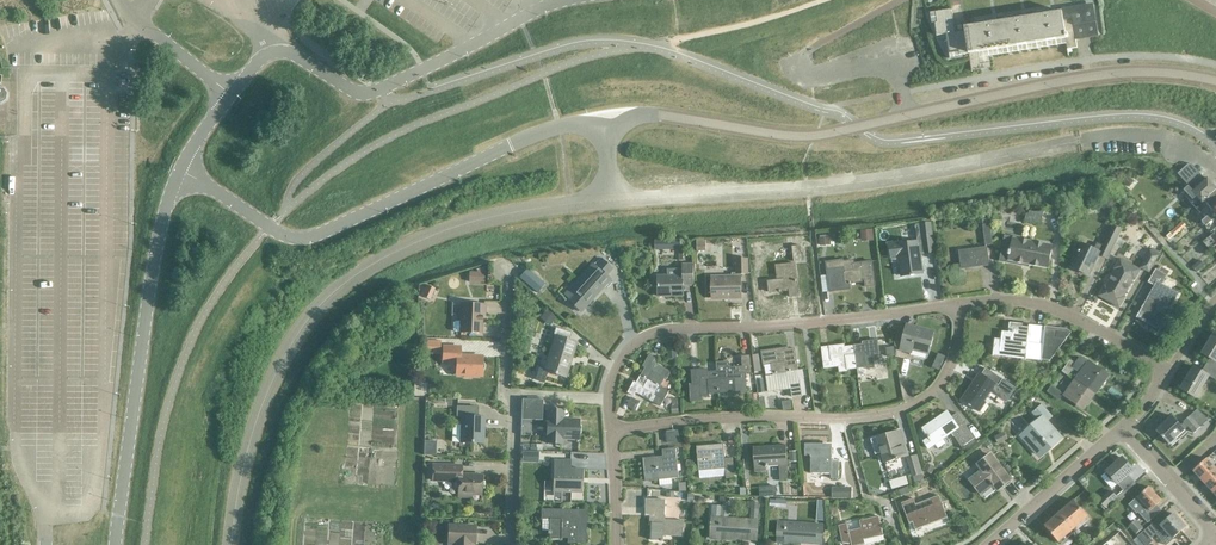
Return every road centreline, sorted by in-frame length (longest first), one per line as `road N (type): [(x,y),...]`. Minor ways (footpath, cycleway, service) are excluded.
road 1 (unclassified): [(605,118),(660,115),(815,136),(1088,79),(1142,74),(1215,82)]
road 2 (unclassified): [(230,544),(239,478),(276,365),(336,289),(394,250),(472,222),(609,200)]
road 3 (unclassified): [(609,200),(842,184),(1079,140)]
road 4 (unclassified): [(180,169),(277,234),(309,237),(512,145),(605,118)]
road 5 (residential): [(611,430),(734,418),(845,420),(906,409),(948,372),(958,304)]
road 6 (residential): [(611,430),(611,379),(626,352),(651,335),(958,304)]
road 7 (unclassified): [(231,96),(260,59),(282,51),(352,92),(369,93),(571,0)]
road 8 (unclassified): [(115,544),(155,249),(180,169)]
road 9 (residential): [(508,544),(515,401),(503,394),(509,272)]
road 10 (residential): [(958,304),(1028,303),(1074,316),(1171,372)]
road 11 (residential): [(987,544),(1127,429)]
road 12 (unclassified): [(120,0),(143,29),(231,96)]
road 13 (residential): [(1079,140),(1168,139),(1215,167)]
road 14 (residential): [(1215,529),(1127,429)]

